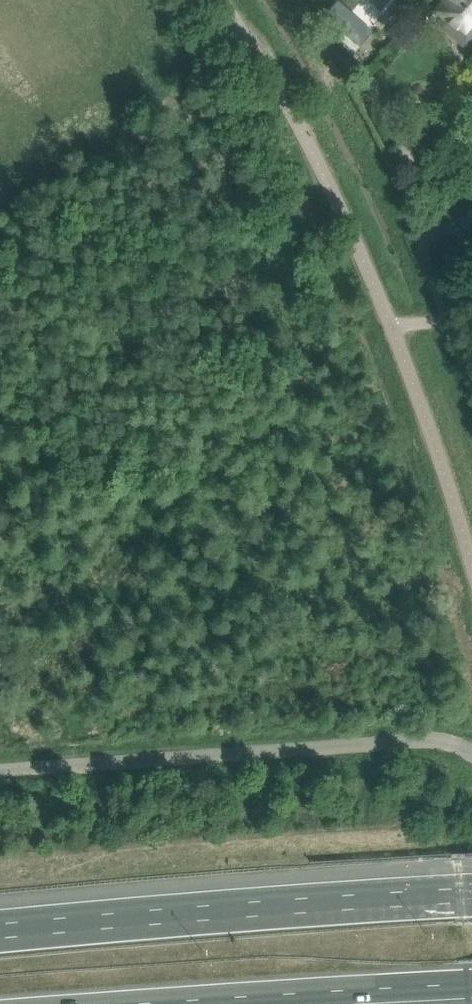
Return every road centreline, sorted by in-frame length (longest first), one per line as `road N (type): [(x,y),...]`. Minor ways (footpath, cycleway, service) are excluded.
road 1 (unclassified): [(0,771),(433,742),(471,752)]
road 2 (motorway): [(471,894),(0,933)]
road 3 (motorway): [(178,1003),(471,983)]

